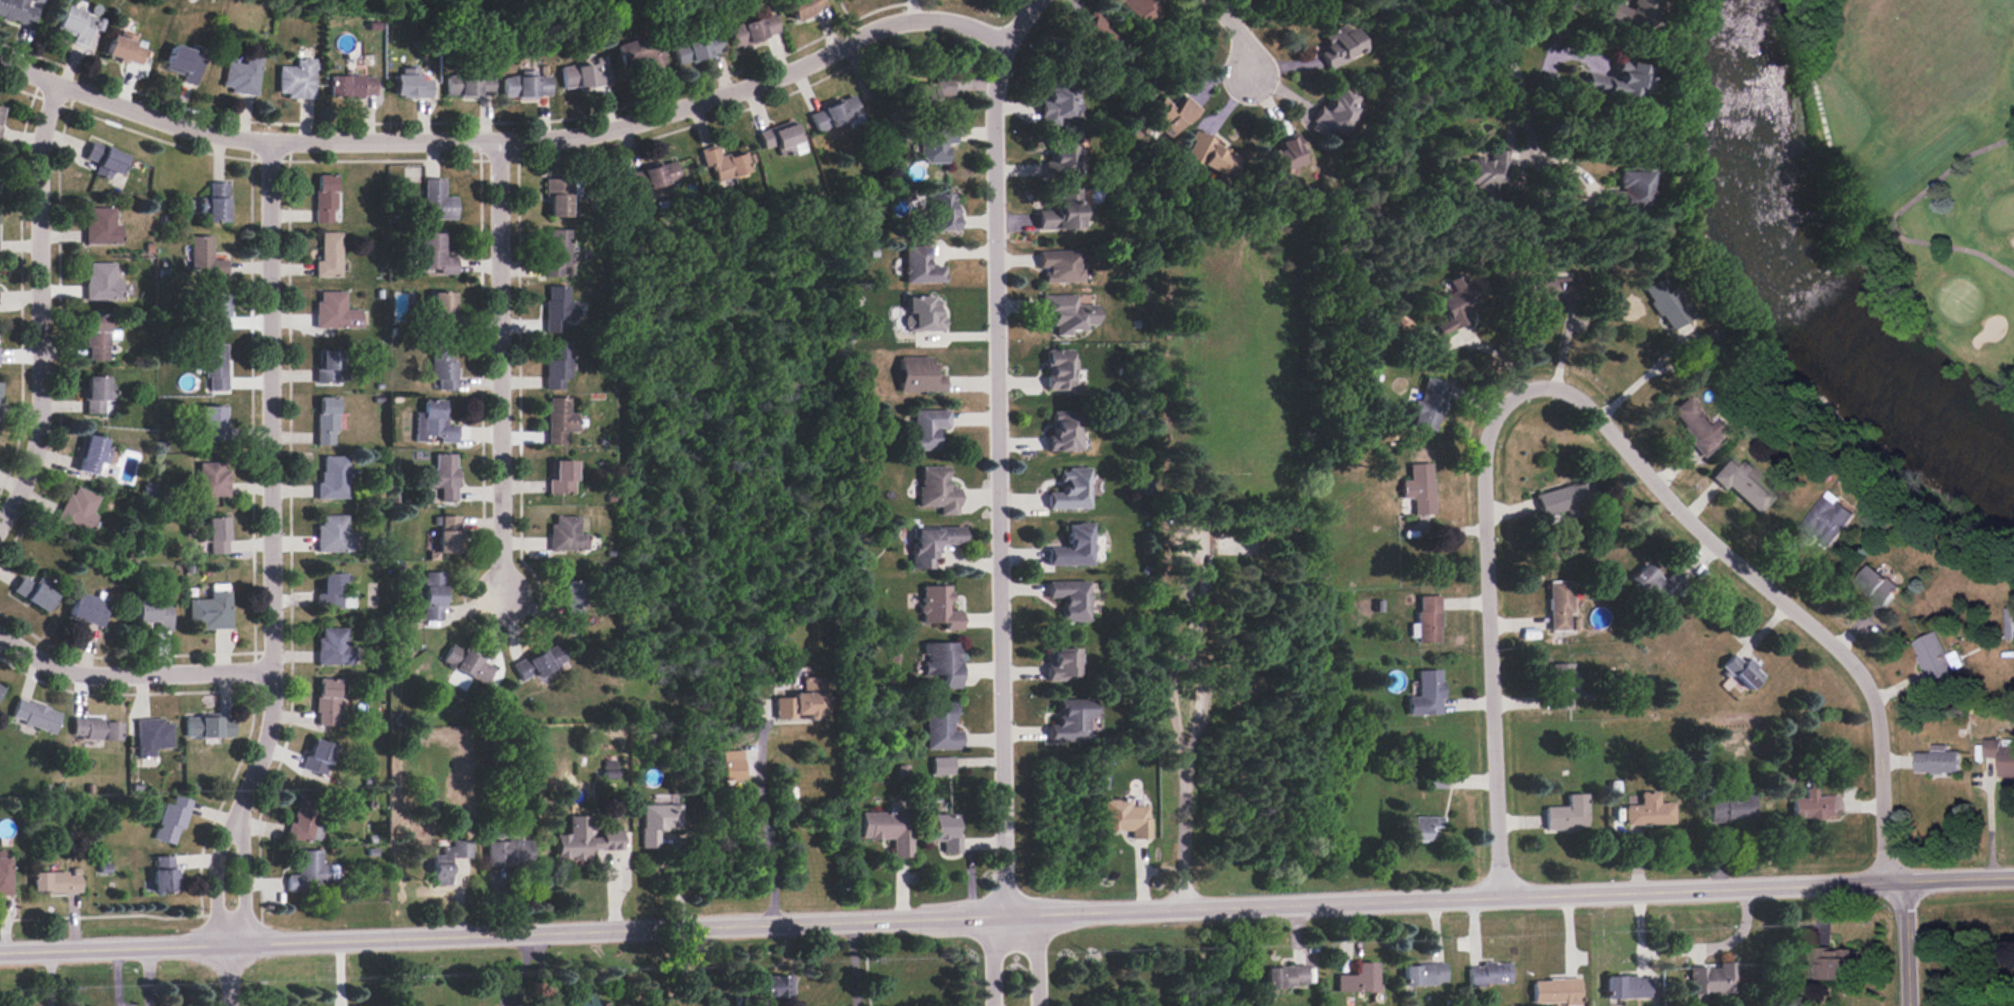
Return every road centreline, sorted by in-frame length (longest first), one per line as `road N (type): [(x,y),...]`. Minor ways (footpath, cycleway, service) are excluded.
road 1 (tertiary): [(2013,878),(0,952)]
road 2 (residential): [(0,66),(222,139),(501,144),(608,136),(766,86),(896,23),(951,23),(1000,42),(1041,0)]
road 3 (residential): [(1000,42),(992,126),(1009,915)]
road 4 (residential): [(271,143),(271,711),(233,828)]
road 5 (residential): [(1535,386),(1577,398),(1677,514),(1851,666),(1876,713),(1890,881)]
road 6 (residential): [(1535,386),(1500,408),(1483,468),(1501,898)]
road 7 (residential): [(504,616),(501,144)]
road 8 (residential): [(53,86),(39,155),(42,404),(30,471),(0,527)]
road 9 (residential): [(0,636),(64,672),(93,676),(271,666)]
road 10 (residential): [(233,828),(219,842),(213,876),(214,928),(227,944)]
road 11 (tertiary): [(1890,881),(1905,922),(1905,1005)]
road 12 (residential): [(233,828),(244,928),(227,944)]

